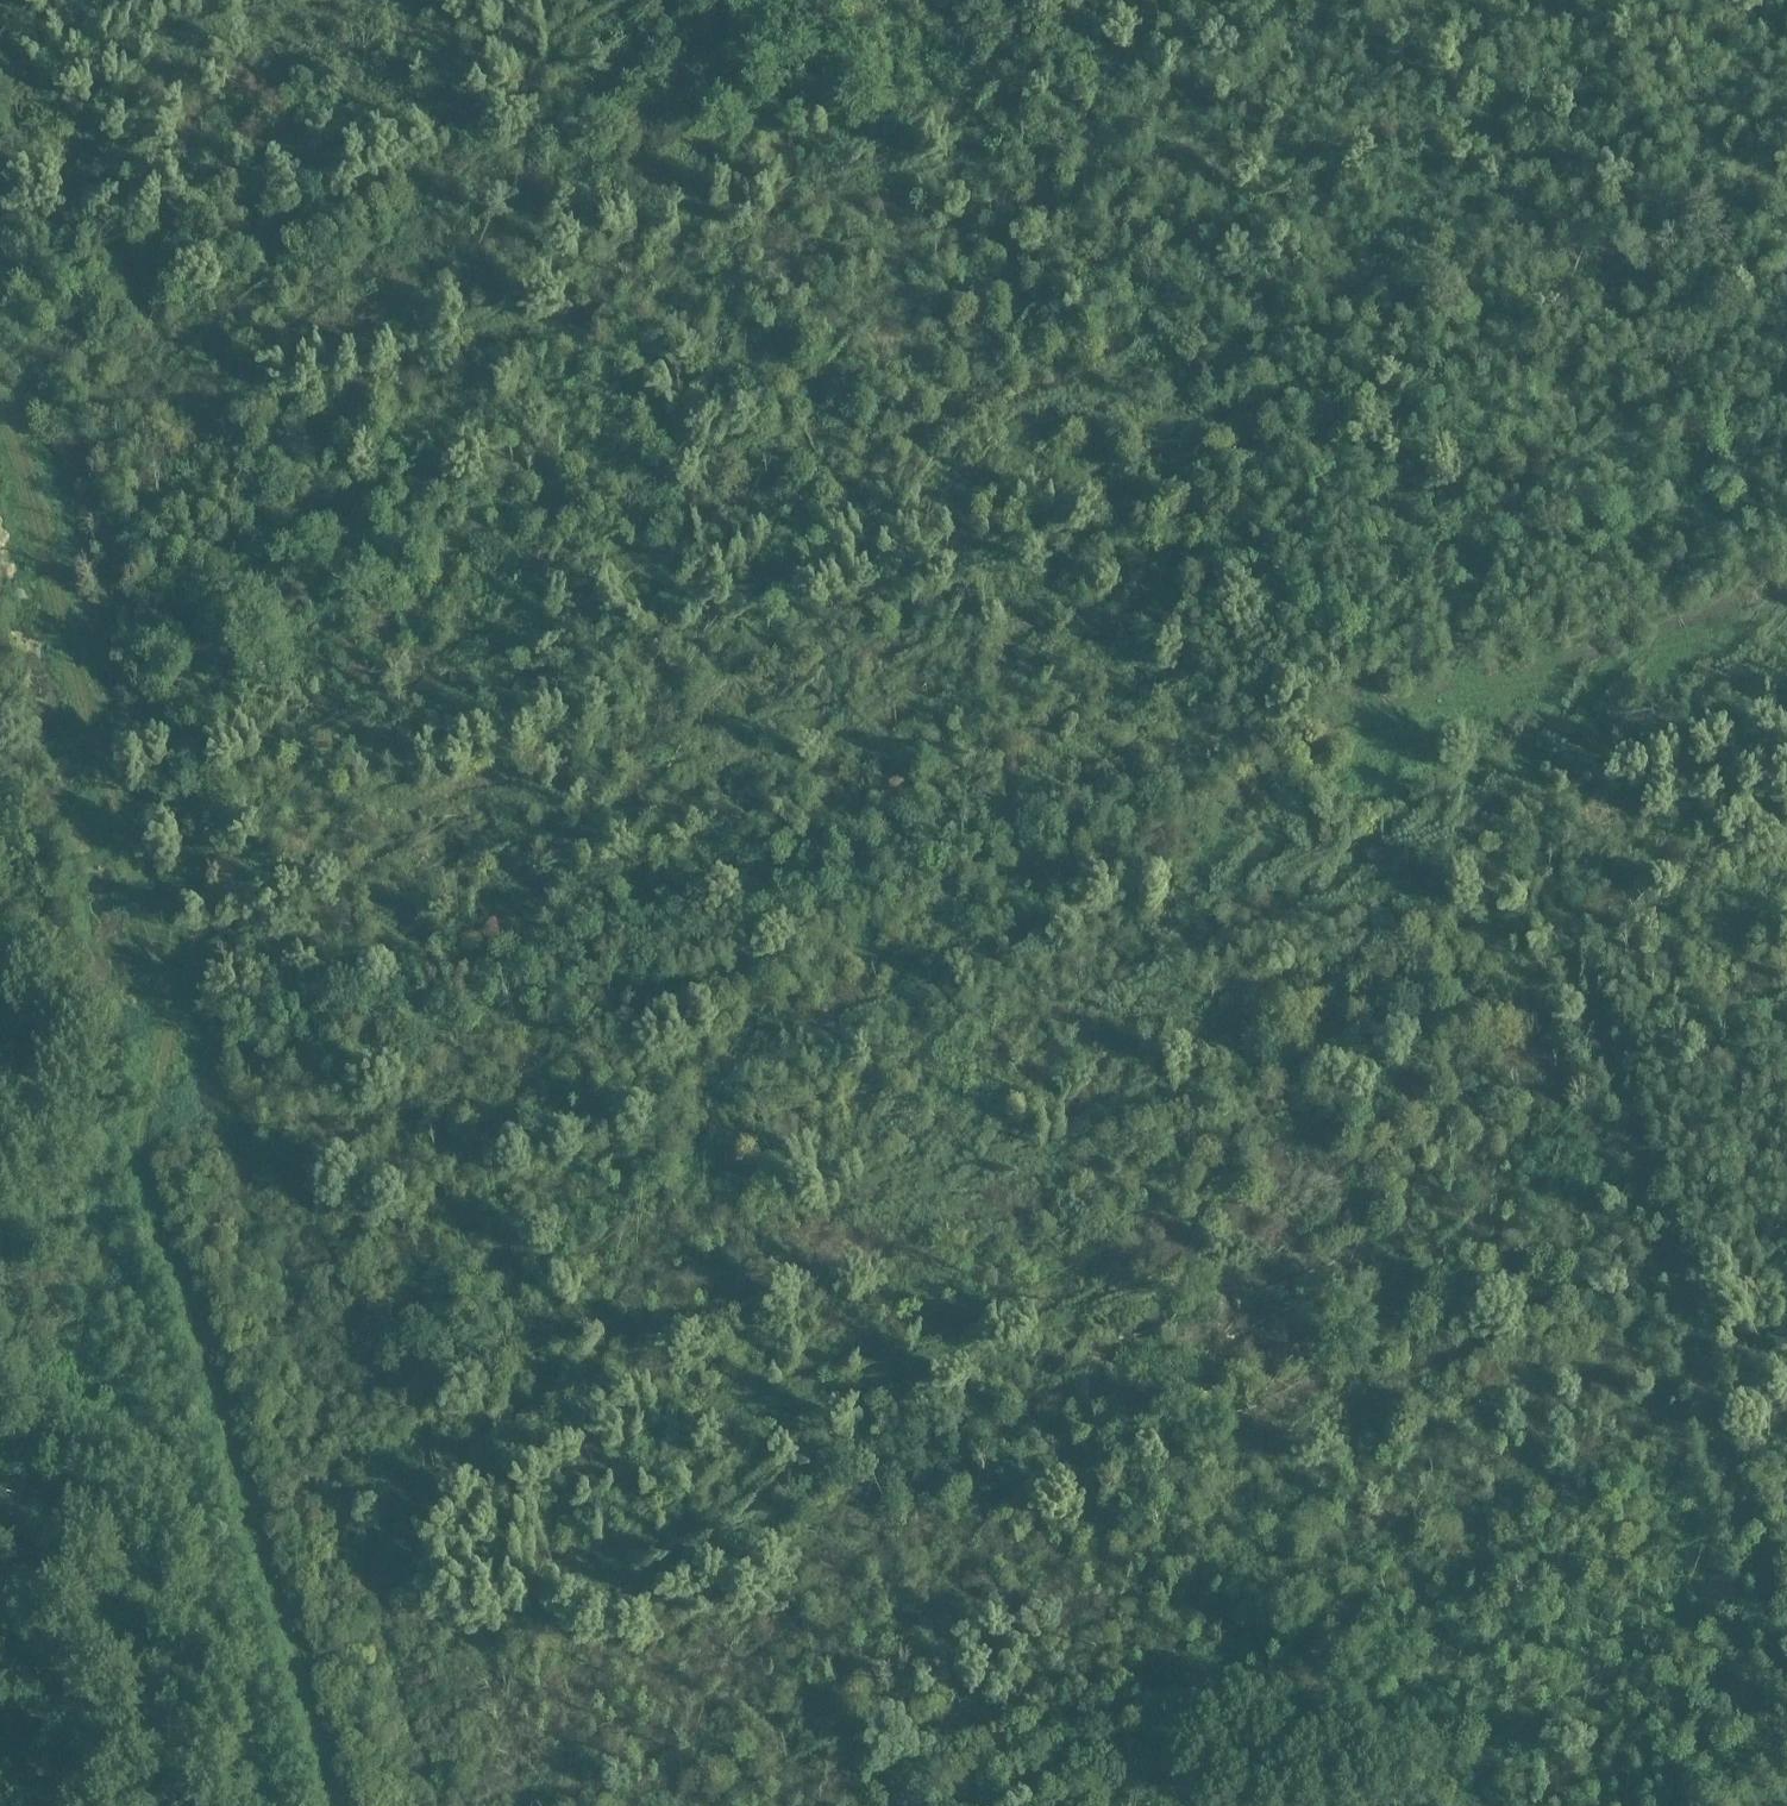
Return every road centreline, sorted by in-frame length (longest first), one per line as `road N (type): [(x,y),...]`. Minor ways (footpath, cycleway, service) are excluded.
road 1 (track): [(0,409),(423,1805)]

